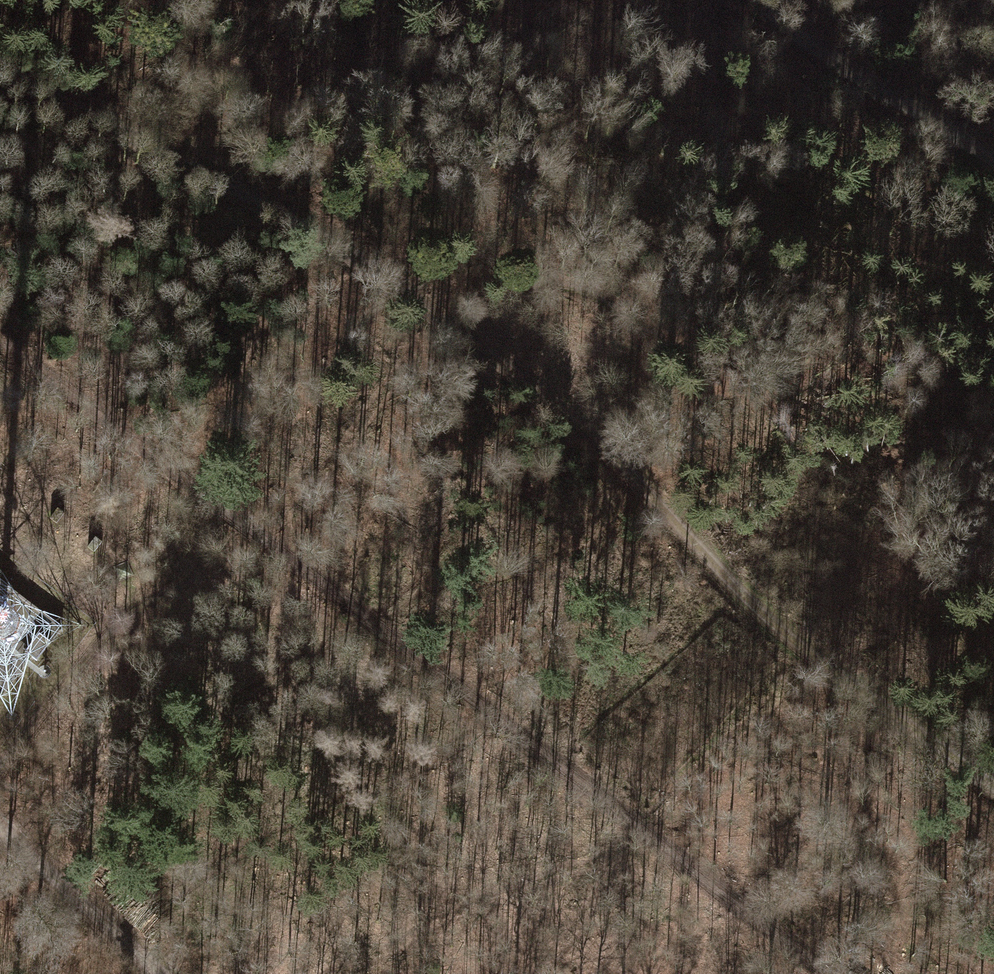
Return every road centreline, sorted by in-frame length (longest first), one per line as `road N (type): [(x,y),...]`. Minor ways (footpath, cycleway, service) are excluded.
road 1 (track): [(0,74),(268,205),(404,291),(571,417),(727,578),(856,687),(993,786)]
road 2 (track): [(227,534),(432,649),(835,973)]
road 3 (track): [(0,774),(227,534)]
road 4 (track): [(0,349),(227,534)]
road 5 (track): [(752,0),(876,91),(993,155)]
road 6 (track): [(158,973),(0,828)]

